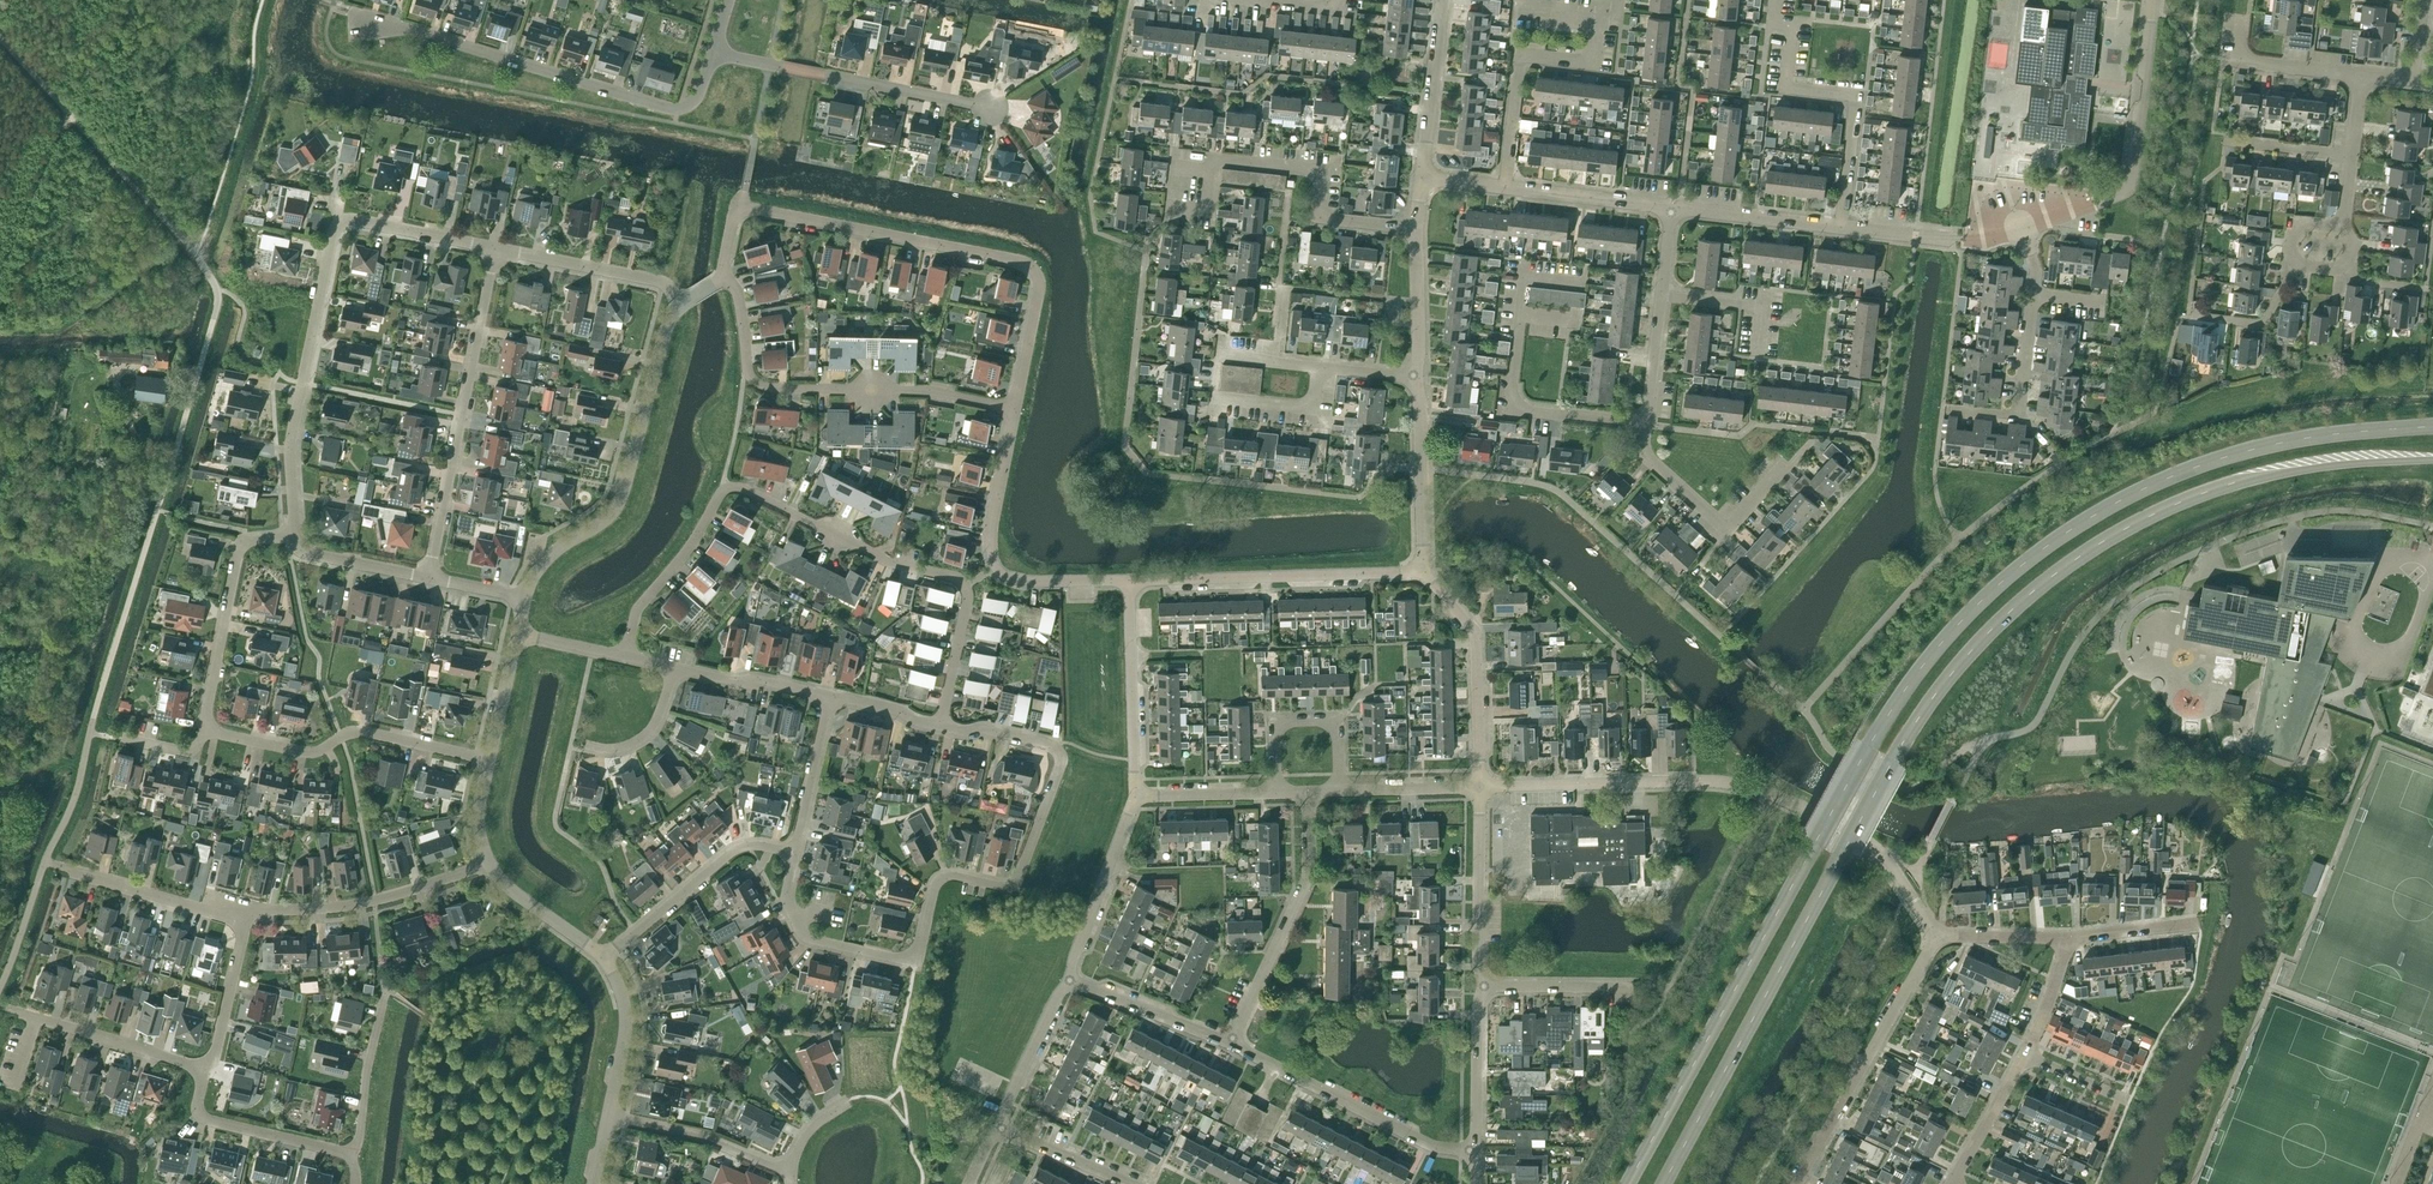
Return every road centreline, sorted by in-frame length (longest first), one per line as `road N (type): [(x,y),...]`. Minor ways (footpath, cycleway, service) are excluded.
road 1 (primary): [(2432,426),(2272,444),(2187,471),(2059,538),(1969,615),(1871,745),(1628,1183)]
road 2 (primary): [(1665,1183),(1895,758),(1945,683),(2003,620),(2109,538),(2221,488),(2304,469),(2432,460)]
road 3 (unclassified): [(219,292),(80,786),(0,987)]
road 4 (residential): [(941,727),(985,727),(1049,743),(1060,754),(1015,886),(945,877),(916,958),(896,958),(802,931),(785,902),(796,855)]
road 5 (residential): [(628,657),(643,602),(691,548),(722,493),(747,488),(908,568),(962,580),(968,603),(941,727)]
road 6 (residential): [(1936,938),(1881,852),(1767,795),(1705,784),(1481,787)]
road 7 (unclassified): [(1016,409),(1040,293),(1029,264),(749,208),(735,219),(723,272)]
road 8 (residential): [(296,535),(294,427),(336,230),(365,220),(497,249)]
road 9 (residential): [(369,19),(678,108),(700,96),(714,52)]
road 10 (residential): [(1016,409),(933,391),(766,386),(749,372),(740,298),(723,272)]
road 11 (unclassified): [(525,598),(543,563),(617,508),(669,324),(683,302)]
road 12 (unclassified): [(219,292),(188,243),(0,37)]
road 13 (residential): [(429,577),(497,249)]
road 14 (unclassified): [(2152,0),(2133,181),(2082,215),(2023,232)]
road 15 (unclassified): [(1130,581),(1020,582),(994,567),(1016,409)]
road 16 (residential): [(1844,227),(1857,96),(1787,88),(1792,37),(1777,17),(1779,0)]
road 17 (unclassified): [(1424,571),(1130,581)]
road 18 (residential): [(491,759),(372,733),(313,754),(212,728)]
road 19 (residential): [(991,108),(714,52)]
road 20 (residential): [(1800,1183),(1936,938)]
road 21 (residential): [(1504,188),(1520,58),(1597,62),(1601,16),(1618,0)]
road 22 (residential): [(1230,1043),(1314,879),(1311,791)]
road 23 (residential): [(1471,1150),(1431,1145),(1230,1043)]
road 24 (residential): [(1418,229),(1319,216),(1320,173),(1309,168),(1229,157),(1209,170)]
road 25 (residential): [(489,864),(358,905),(246,913)]
road 26 (residential): [(296,535),(251,539),(241,548),(207,710),(212,728)]
road 27 (unclassified): [(1481,787),(1478,627),(1424,571)]
road 28 (residential): [(602,959),(732,853),(761,846),(796,855)]
road 29 (residential): [(1786,466),(1728,529),(1647,453),(1648,423)]
road 30 (residential): [(1648,423),(1523,406),(1515,383),(1523,311)]
road 31 (residential): [(1137,795),(1130,581)]
road 32 (residential): [(351,1155),(211,1121),(197,1105),(204,1070)]
road 33 (residential): [(1282,792),(1281,722),(1342,721),(1345,790)]
road 34 (unclassified): [(1482,986),(1481,787)]
road 35 (residential): [(497,249),(658,279),(683,302)]
road 36 (residential): [(1069,979),(1137,795)]
road 37 (unclassified): [(1424,571),(1420,376)]
road 38 (residential): [(1955,407),(2020,415),(2034,292)]
road 39 (residential): [(790,1169),(705,1133),(611,1116)]
road 40 (residential): [(204,1070),(26,1015)]
road 41 (unclassified): [(2023,232),(1986,244),(1844,227)]
road 42 (residential): [(246,913),(208,910),(71,869)]
road 43 (residential): [(1423,178),(1444,0)]
road 44 (residential): [(1230,1043),(1069,979)]
road 45 (unclassified): [(1844,227),(1673,207)]
road 46 (unclassified): [(1673,207),(1504,188)]
road 47 (unclassified): [(611,1116),(627,1017),(615,974),(602,959)]
road 48 (unclassified): [(1471,1150),(1482,986)]
road 49 (residential): [(204,1070),(217,1050),(246,913)]
road 50 (residential): [(2237,25),(2234,59),(2362,75)]
road 51 (residential): [(1001,1127),(1069,979)]
road 52 (residential): [(796,855),(831,696)]
road 53 (residential): [(673,667),(831,696)]
road 54 (residential): [(1757,358),(1763,305),(1663,295)]
road 55 (residential): [(2345,225),(2362,75)]
road 56 (residential): [(1631,991),(1482,986)]
road 57 (residential): [(1212,399),(1316,410),(1321,366)]
road 58 (residential): [(1953,1183),(2025,1054)]
road 59 (unclassified): [(602,959),(489,864)]
road 60 (unclassified): [(1420,376),(1418,229)]
road 61 (residential): [(1136,1183),(1001,1127)]
road 62 (residential): [(351,1155),(380,1012)]
road 63 (residential): [(429,577),(302,549),(296,535)]
road 64 (residential): [(1282,792),(1137,795)]
road 65 (residential): [(586,746),(610,749),(645,737),(673,667)]
road 66 (residential): [(1481,787),(1345,790)]
road 67 (residential): [(2202,923),(2068,937)]
road 68 (residential): [(2068,937),(1936,938)]
road 69 (residential): [(2362,75),(2412,81),(2422,0)]
road 70 (residential): [(1648,423),(1663,295)]
road 71 (unclassified): [(491,759),(519,634)]
road 72 (residential): [(2195,317),(2258,323),(2291,268)]
road 73 (residential): [(2025,1054),(2068,937)]
road 74 (residential): [(2349,273),(2428,289),(2432,246)]

